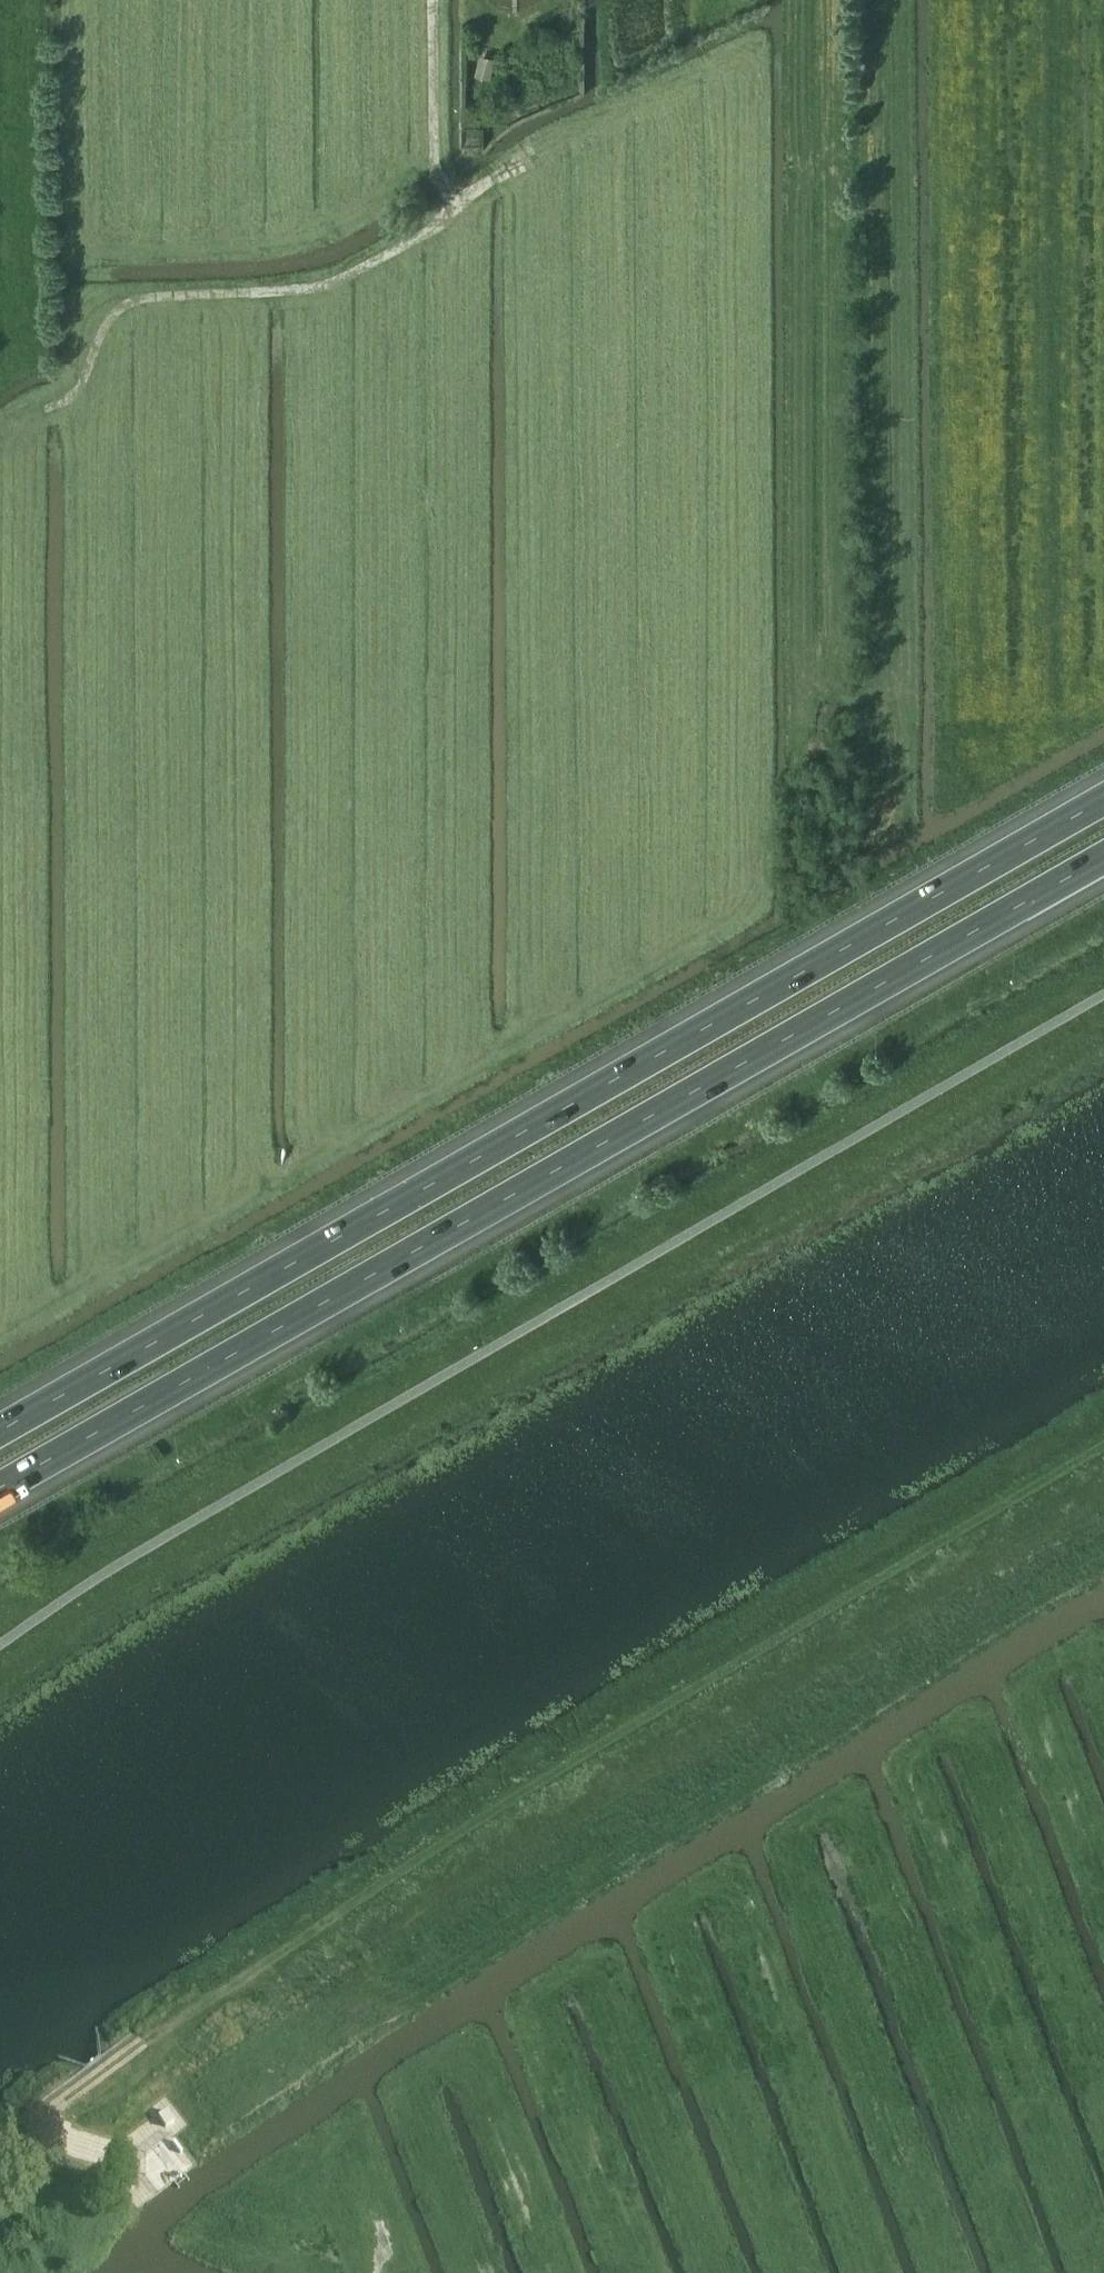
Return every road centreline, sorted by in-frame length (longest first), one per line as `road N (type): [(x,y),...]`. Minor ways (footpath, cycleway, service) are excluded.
road 1 (track): [(1103,1476),(284,1961),(0,2157)]
road 2 (motorway): [(1103,798),(0,1429)]
road 3 (motorway): [(0,1486),(1103,856)]
road 4 (track): [(52,410),(83,387),(118,310),(157,298),(318,288),(430,231),(454,206),(438,172),(434,133),(433,0)]

